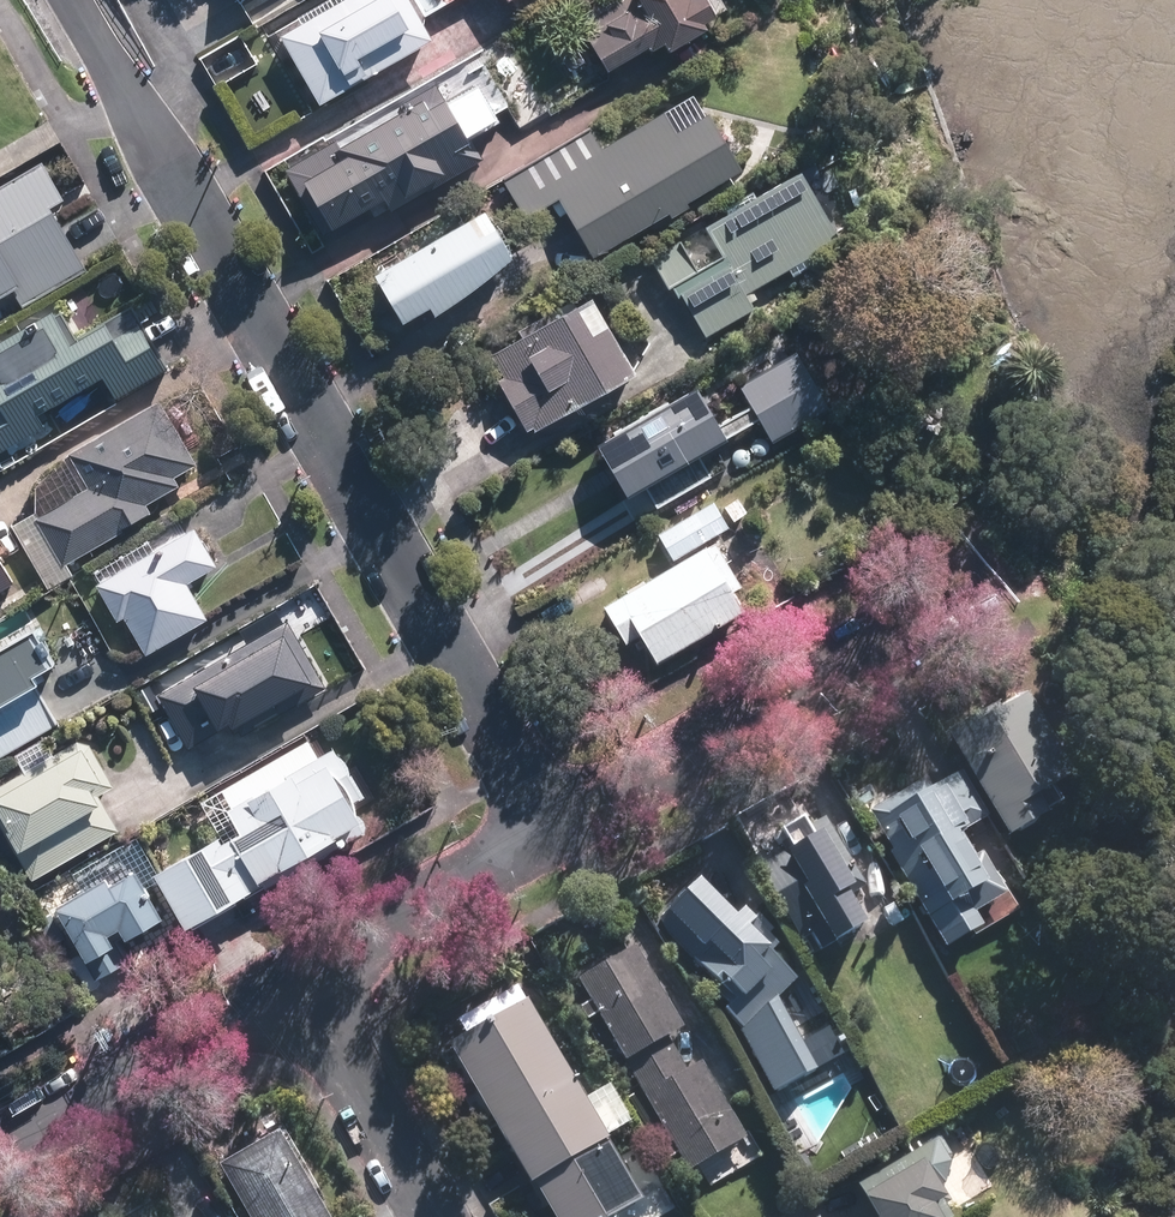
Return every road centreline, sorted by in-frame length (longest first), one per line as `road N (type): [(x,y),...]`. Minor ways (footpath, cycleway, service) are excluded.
road 1 (residential): [(74,0),(544,834)]
road 2 (residential): [(981,588),(544,834)]
road 3 (residential): [(296,976),(0,1148)]
road 4 (residential): [(544,834),(296,976)]
road 5 (residential): [(296,976),(438,1216)]

